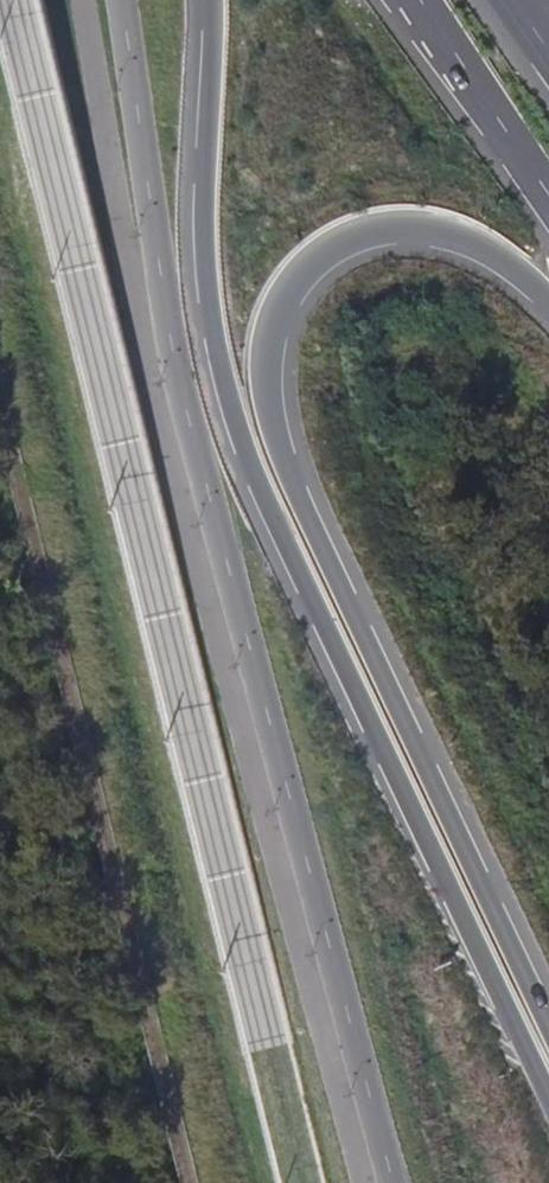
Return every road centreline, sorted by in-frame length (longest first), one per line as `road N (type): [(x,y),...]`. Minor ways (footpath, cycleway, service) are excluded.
road 1 (unclassified): [(126,0),(183,391),(394,1182)]
road 2 (motorway): [(211,0),(205,156),(212,297),(241,432),(548,1099)]
road 3 (motorway): [(548,1019),(297,491),(268,380),(271,333),(287,292),(317,256),(386,228),(416,225),(486,243),(548,297)]
road 4 (motorway): [(393,0),(548,218)]

